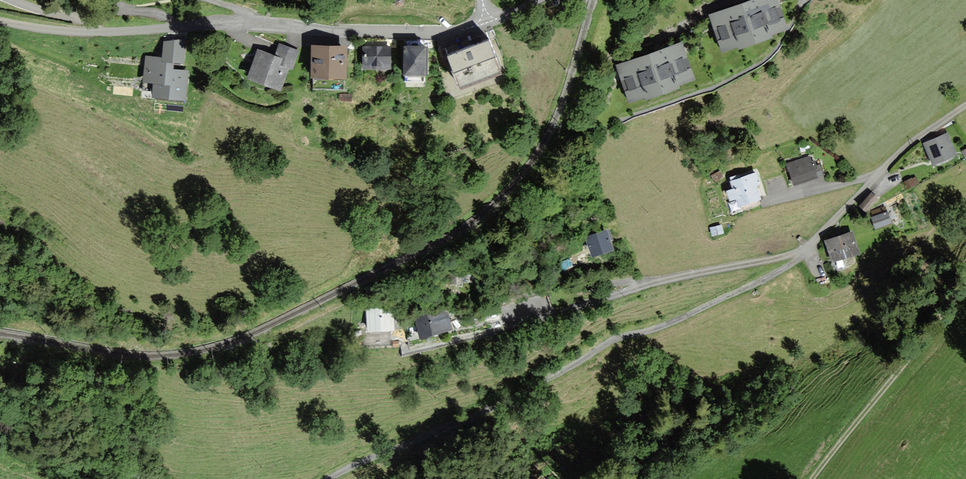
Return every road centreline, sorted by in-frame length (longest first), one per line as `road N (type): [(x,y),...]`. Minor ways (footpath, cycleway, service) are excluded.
road 1 (unclassified): [(803,255),(330,478)]
road 2 (residential): [(488,25),(373,33),(228,24),(99,33),(0,21)]
road 3 (residential): [(803,255),(660,281),(410,350)]
road 4 (track): [(965,287),(814,478)]
road 5 (unclassified): [(965,105),(901,151),(803,255)]

